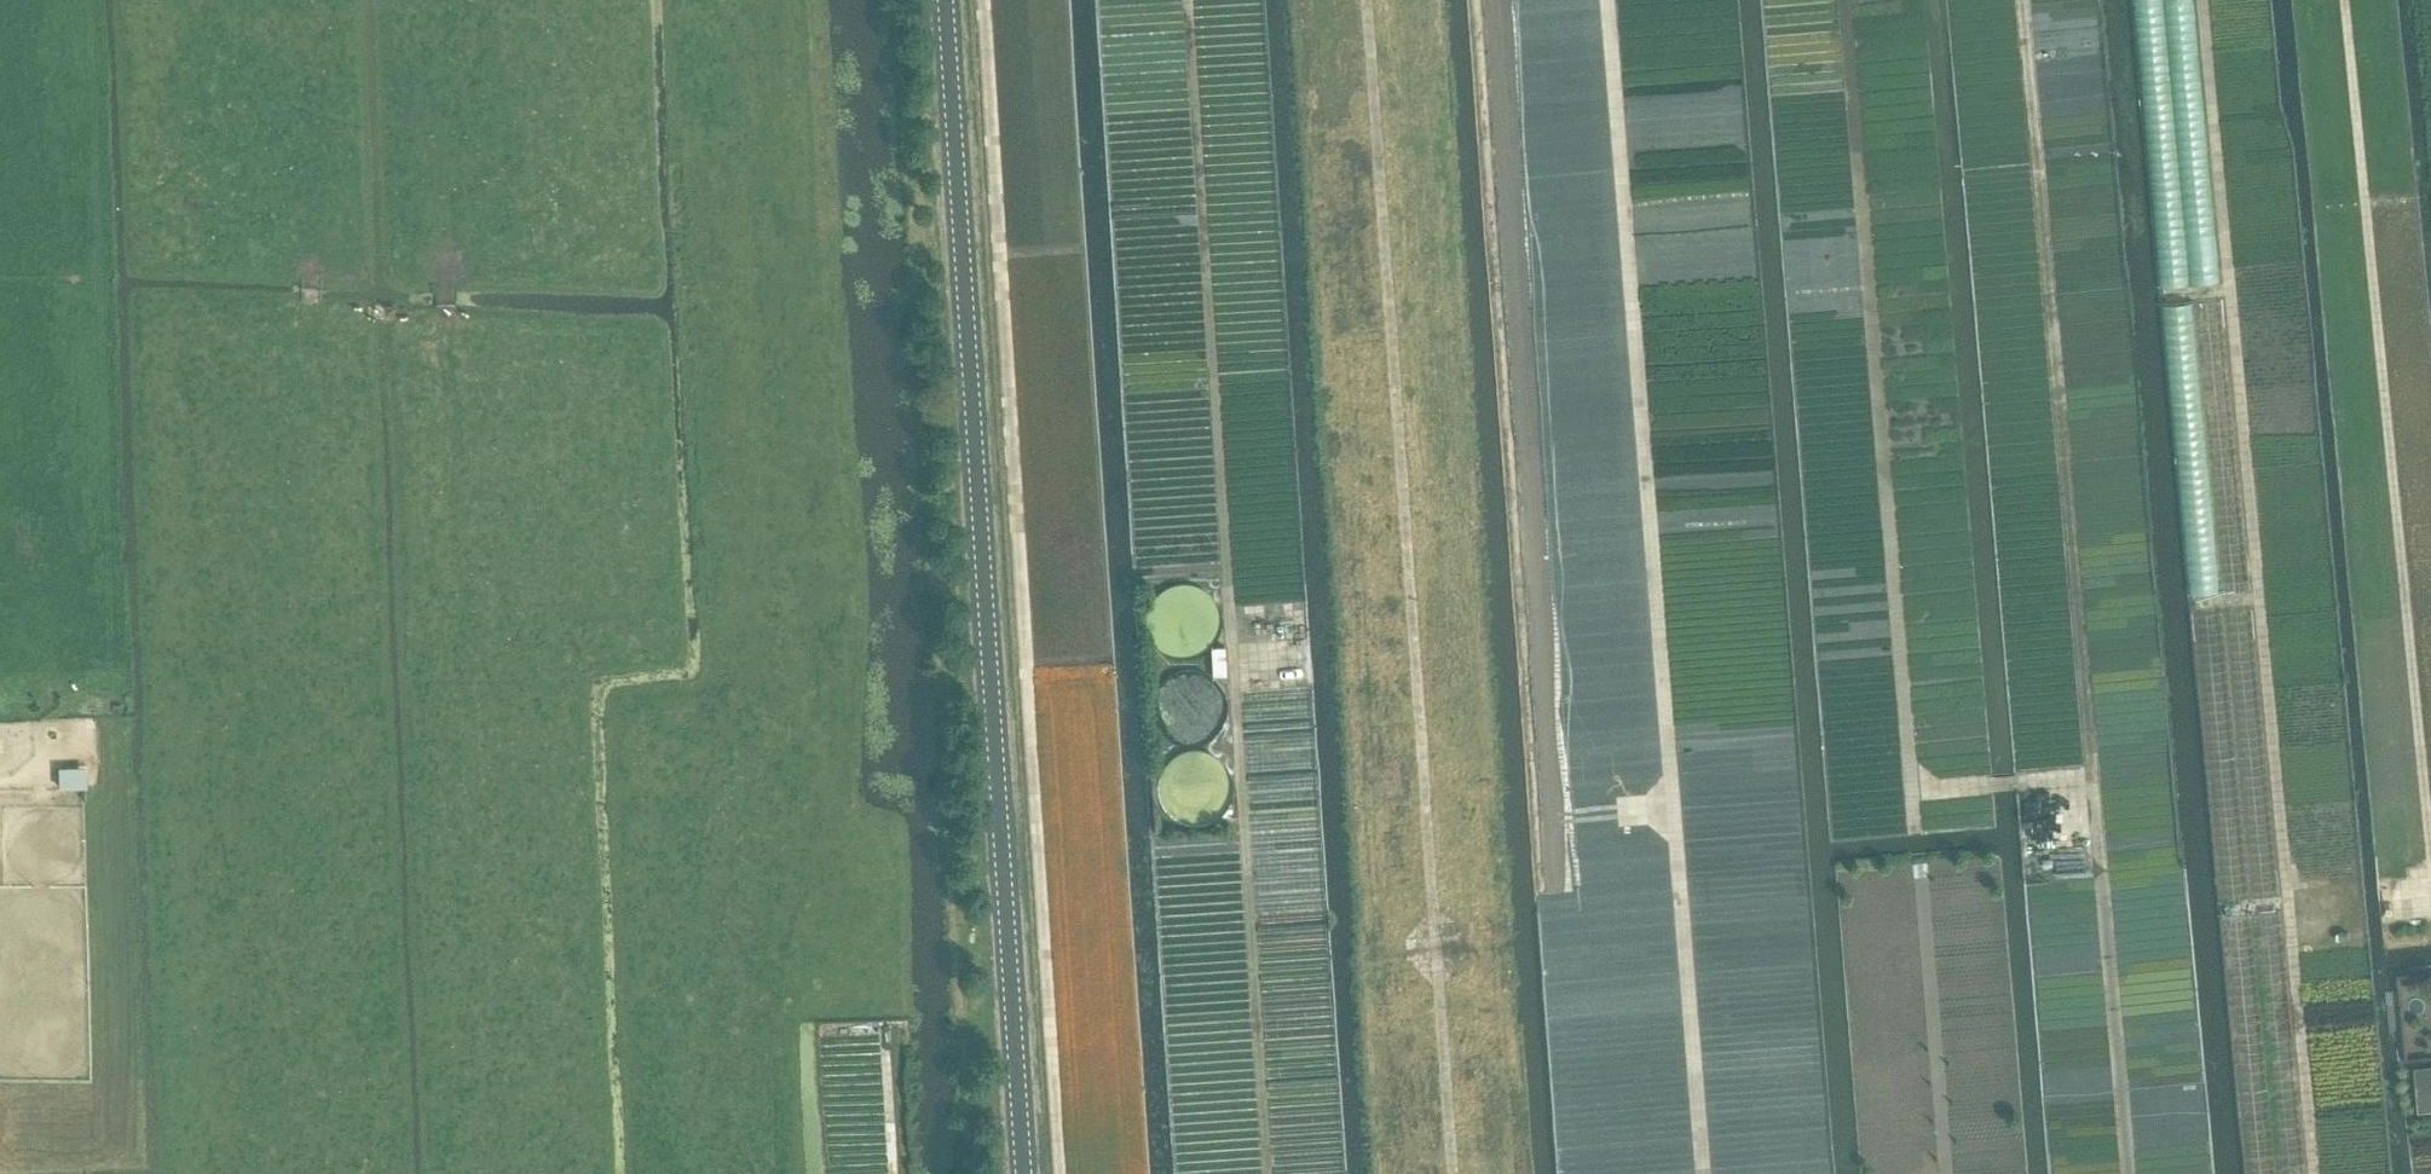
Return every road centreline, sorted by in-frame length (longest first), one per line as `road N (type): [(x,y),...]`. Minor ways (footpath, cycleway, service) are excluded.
road 1 (track): [(2315,1173),(2286,747),(2206,0)]
road 2 (track): [(2128,1173),(2021,0)]
road 3 (track): [(1701,1173),(1601,0)]
road 4 (track): [(1453,1173),(1367,0)]
road 5 (track): [(1269,1173),(1188,0)]
road 6 (unclassified): [(1020,1173),(944,0)]
road 7 (track): [(2092,776),(1911,790),(1844,0)]
road 8 (track): [(1946,1173),(1921,882)]

